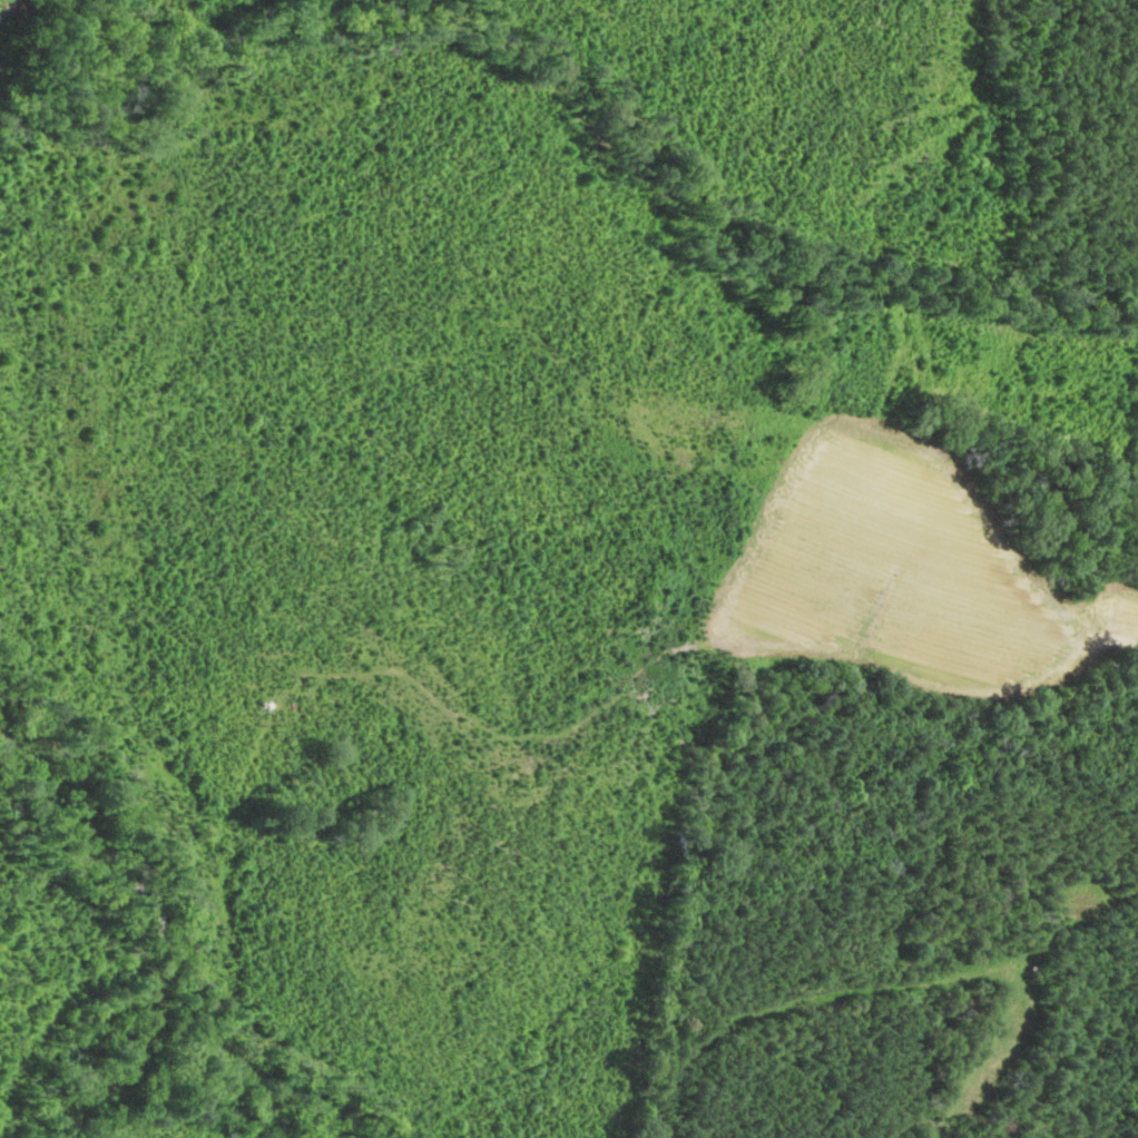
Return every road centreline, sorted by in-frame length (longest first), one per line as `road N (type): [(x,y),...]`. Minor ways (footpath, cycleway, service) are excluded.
road 1 (residential): [(713,1052),(836,993),(1137,891)]

